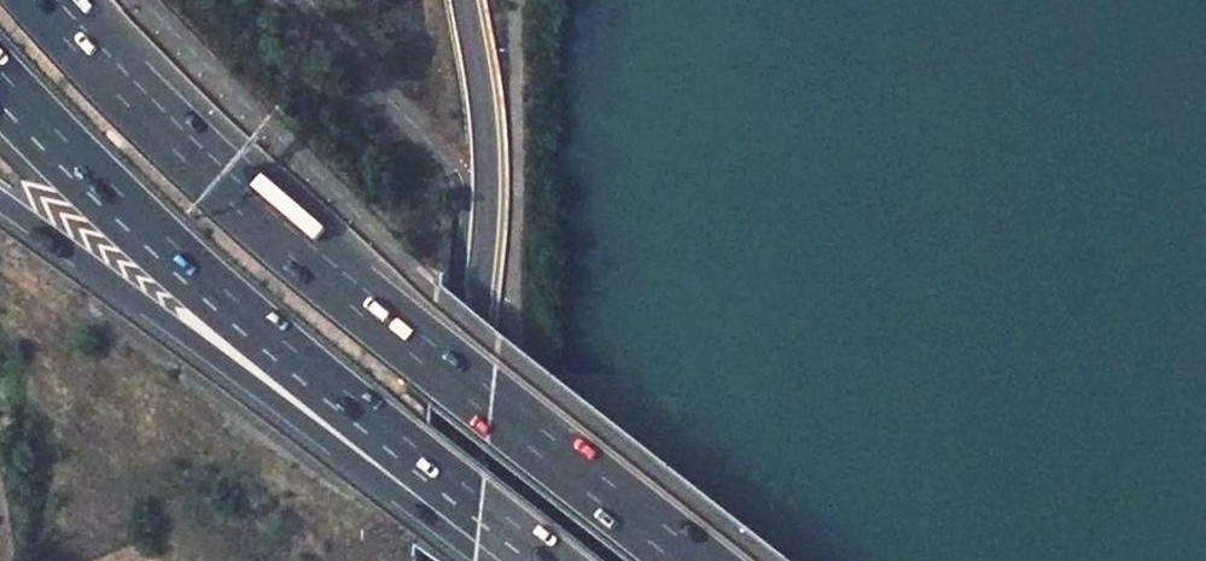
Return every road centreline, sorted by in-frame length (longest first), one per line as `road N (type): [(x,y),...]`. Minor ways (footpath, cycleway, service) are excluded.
road 1 (motorway): [(693,560),(259,214),(44,0)]
road 2 (motorway): [(0,86),(230,309),(511,546)]
road 3 (motorway): [(0,201),(420,510),(511,546)]
road 4 (trunk): [(454,560),(489,162),(465,0)]
road 5 (track): [(511,0),(513,325),(488,560)]

